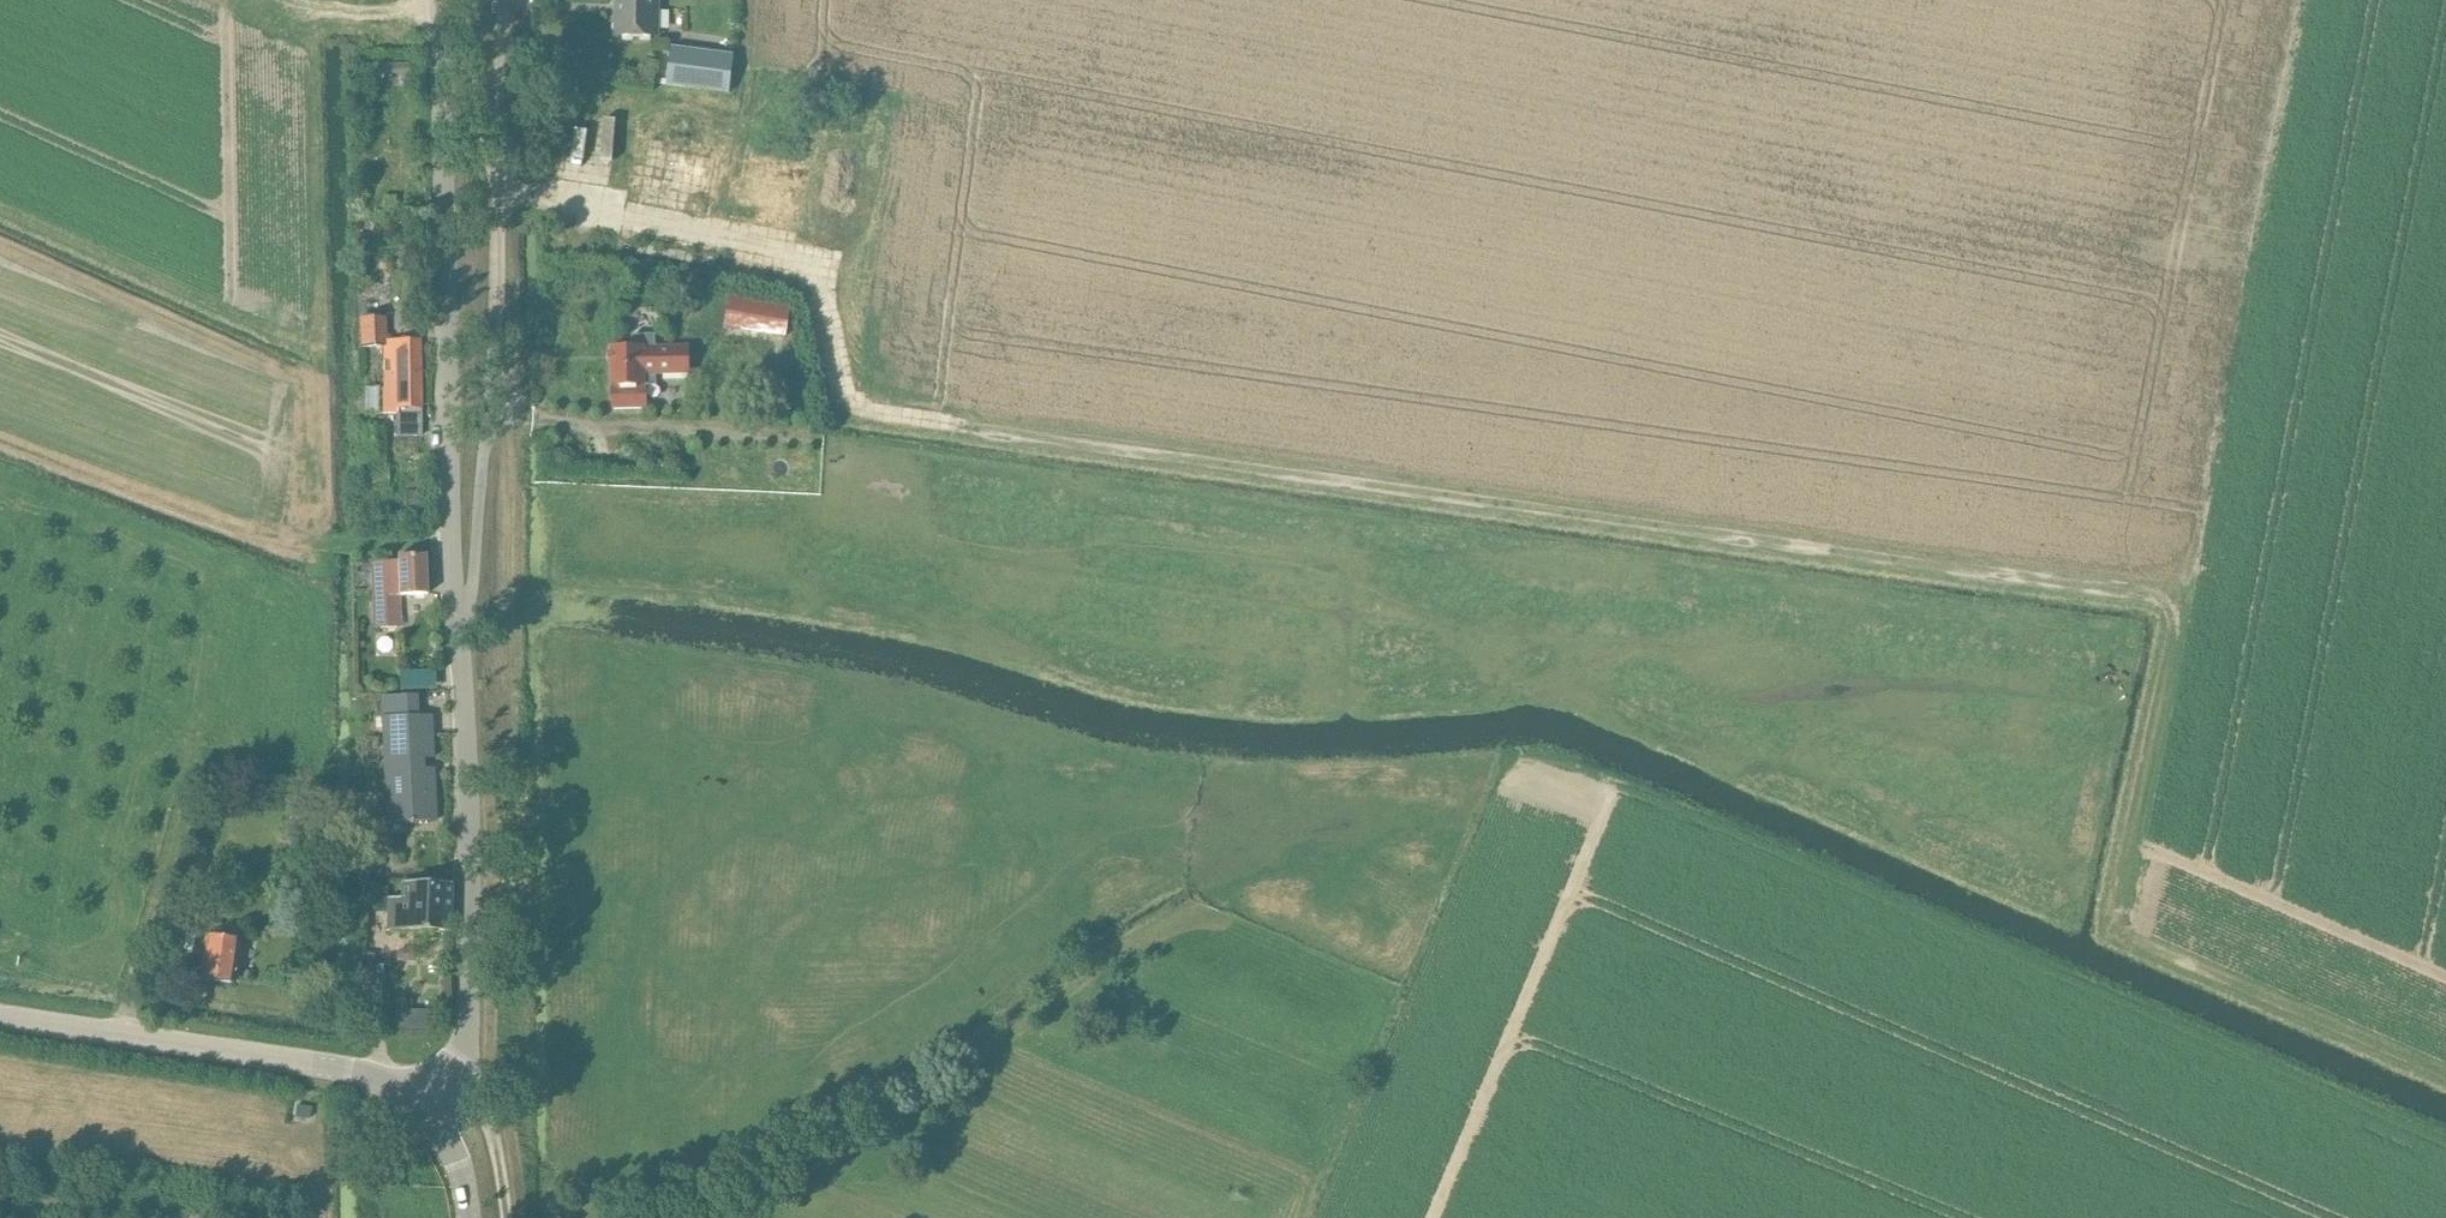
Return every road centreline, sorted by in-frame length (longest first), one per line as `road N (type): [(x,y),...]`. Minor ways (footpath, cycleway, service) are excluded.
road 1 (track): [(499,210),(814,270),(843,409),(2175,600),(2102,931),(2445,1080)]
road 2 (unclassified): [(423,1103),(460,1048),(468,989),(466,782),(449,534),(439,0)]
road 3 (unclassified): [(0,1018),(329,1067),(392,1083),(423,1103)]
road 4 (track): [(268,0),(318,11),(440,13)]
road 5 (unclassified): [(469,1217),(456,1163),(423,1103)]

